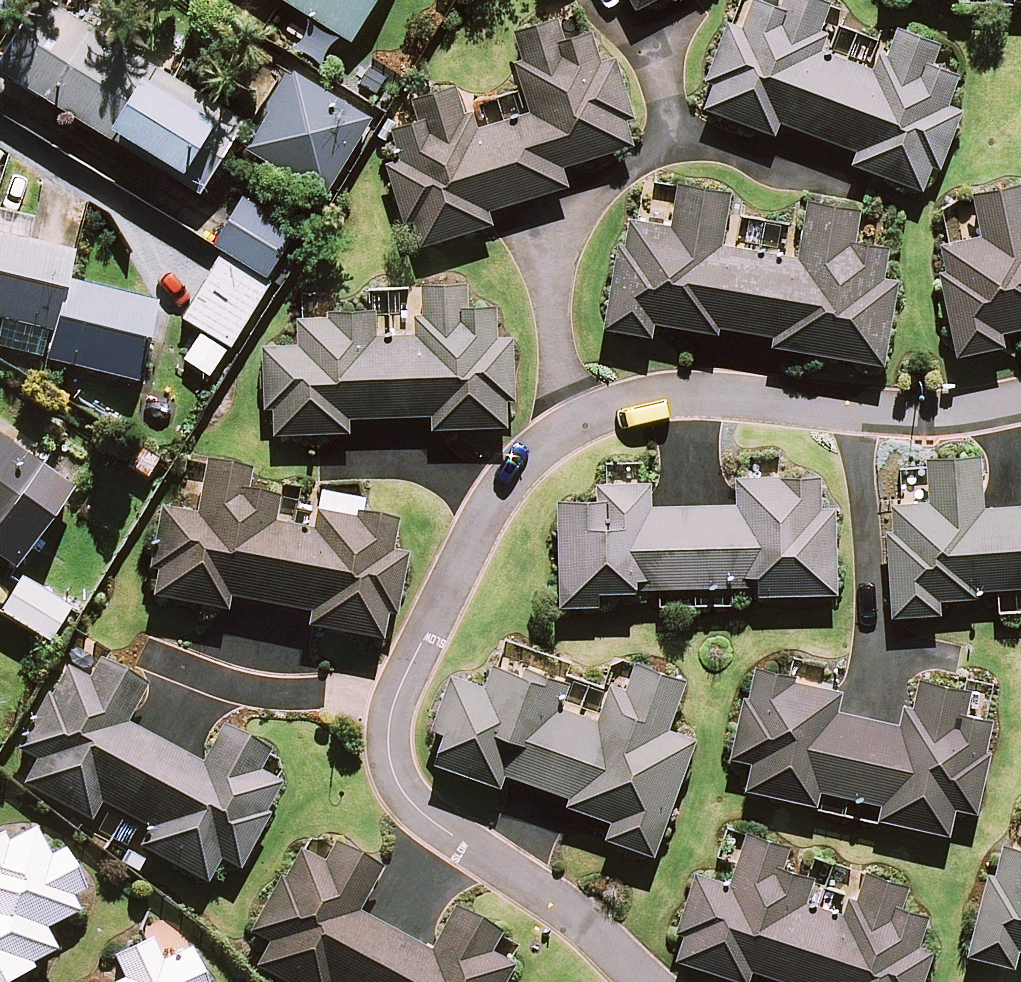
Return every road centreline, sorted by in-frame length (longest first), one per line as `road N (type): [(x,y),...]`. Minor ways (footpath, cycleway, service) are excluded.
road 1 (unclassified): [(654,981),(589,924),(435,824),(405,788),(396,750),(402,709),(495,520),(543,456),(624,410),(698,397),(977,416),(1020,403)]

